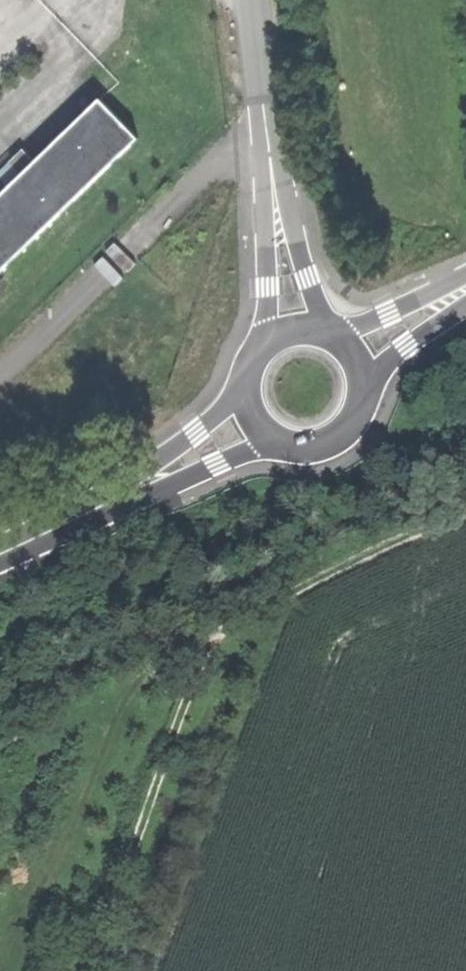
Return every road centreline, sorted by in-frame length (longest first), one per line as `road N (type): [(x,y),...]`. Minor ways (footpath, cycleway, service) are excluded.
road 1 (track): [(199,631),(465,507)]
road 2 (secondary): [(57,527),(284,442)]
road 3 (secondary): [(246,391),(57,527)]
road 4 (residential): [(270,140),(268,340)]
road 5 (residential): [(322,329),(270,140)]
road 6 (unclassified): [(252,0),(270,140)]
road 7 (secondary): [(465,283),(353,324),(341,338)]
road 8 (secondary): [(366,387),(465,302)]

